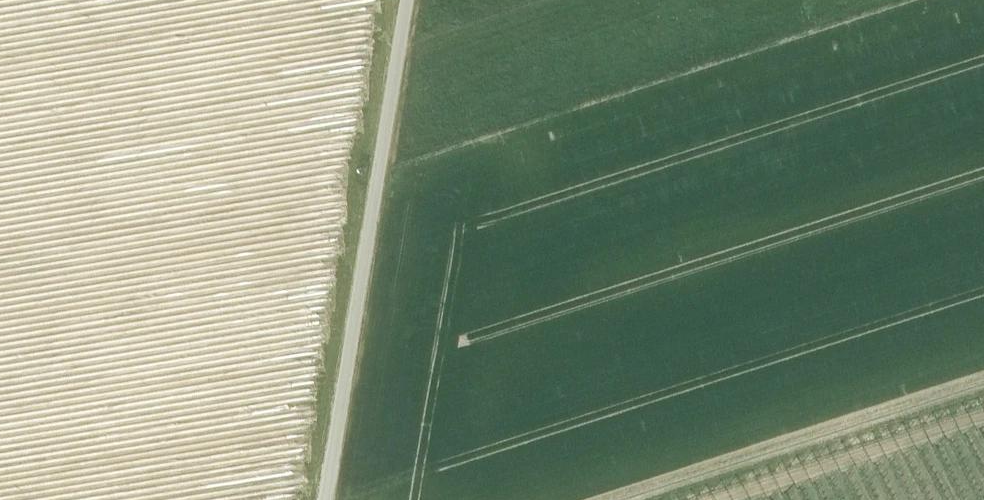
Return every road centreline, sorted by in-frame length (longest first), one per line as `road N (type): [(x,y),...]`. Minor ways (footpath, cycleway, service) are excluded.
road 1 (track): [(407,0),(324,499)]

